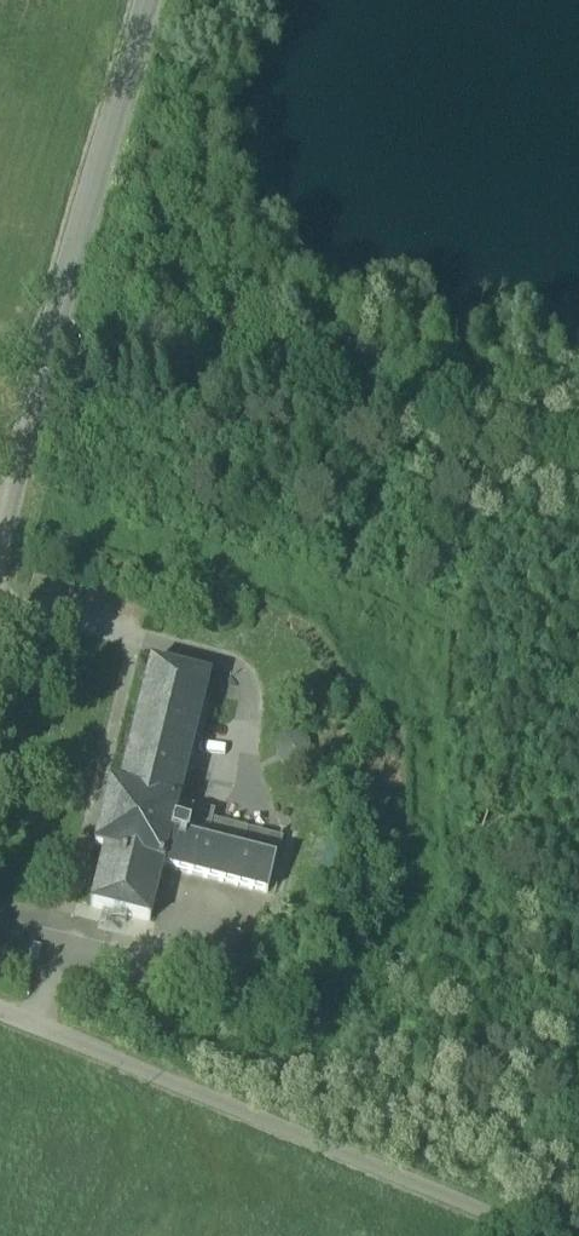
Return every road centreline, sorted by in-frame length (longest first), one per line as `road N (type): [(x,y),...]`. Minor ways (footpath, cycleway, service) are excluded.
road 1 (unclassified): [(169,0),(63,365),(0,653)]
road 2 (track): [(63,365),(578,442)]
road 3 (track): [(11,612),(256,682),(260,724),(240,810)]
road 4 (track): [(45,1033),(79,939),(180,962),(197,895)]

